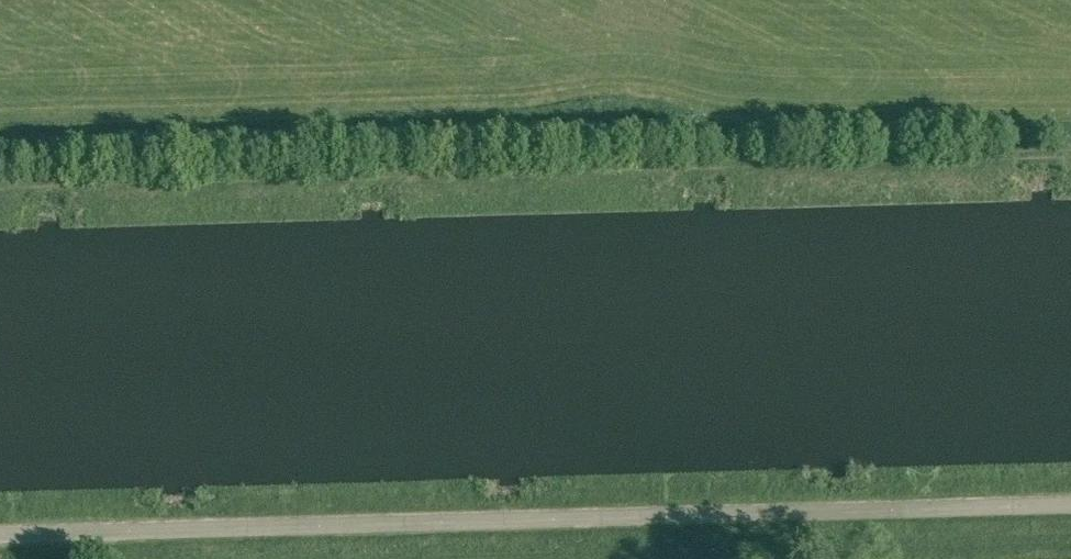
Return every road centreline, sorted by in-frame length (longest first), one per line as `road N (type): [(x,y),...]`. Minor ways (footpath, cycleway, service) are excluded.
road 1 (unclassified): [(1070,508),(0,537)]
road 2 (track): [(0,194),(1070,169)]

